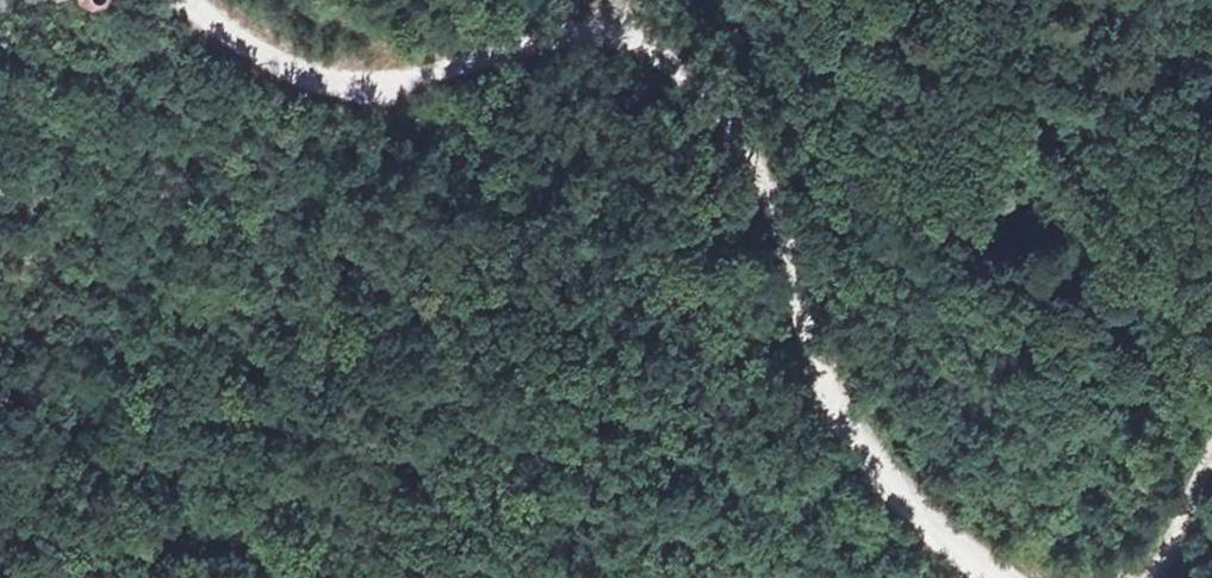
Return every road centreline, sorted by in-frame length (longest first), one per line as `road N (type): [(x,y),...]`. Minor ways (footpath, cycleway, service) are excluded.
road 1 (track): [(989,577),(937,534),(851,415),(809,331),(760,174),(725,101),(674,54),(617,24),(399,95),(286,58),(225,24),(202,0)]

